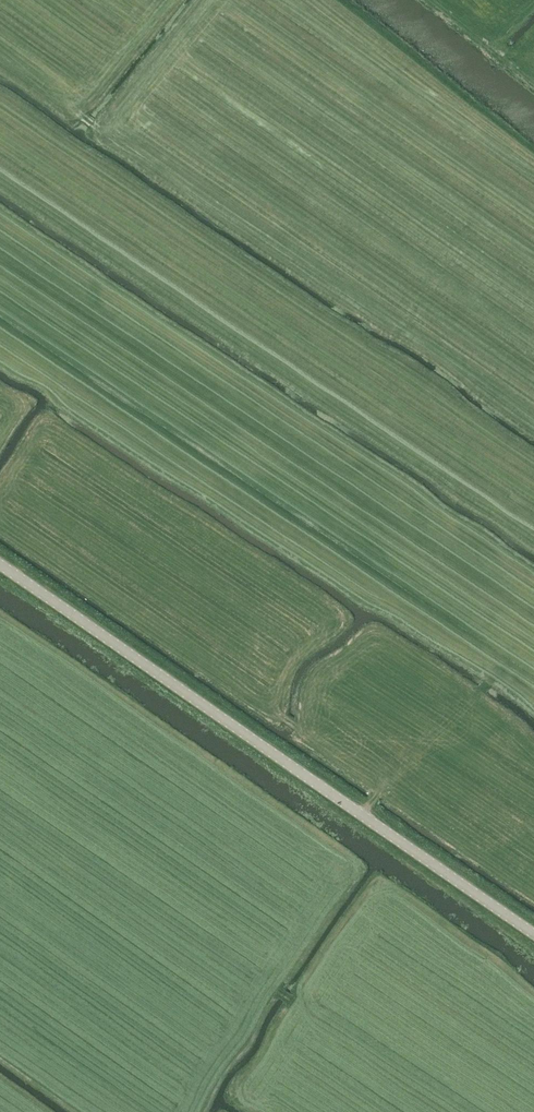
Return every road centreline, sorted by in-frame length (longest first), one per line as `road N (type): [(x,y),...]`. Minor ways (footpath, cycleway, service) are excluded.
road 1 (secondary): [(533,934),(0,564)]

